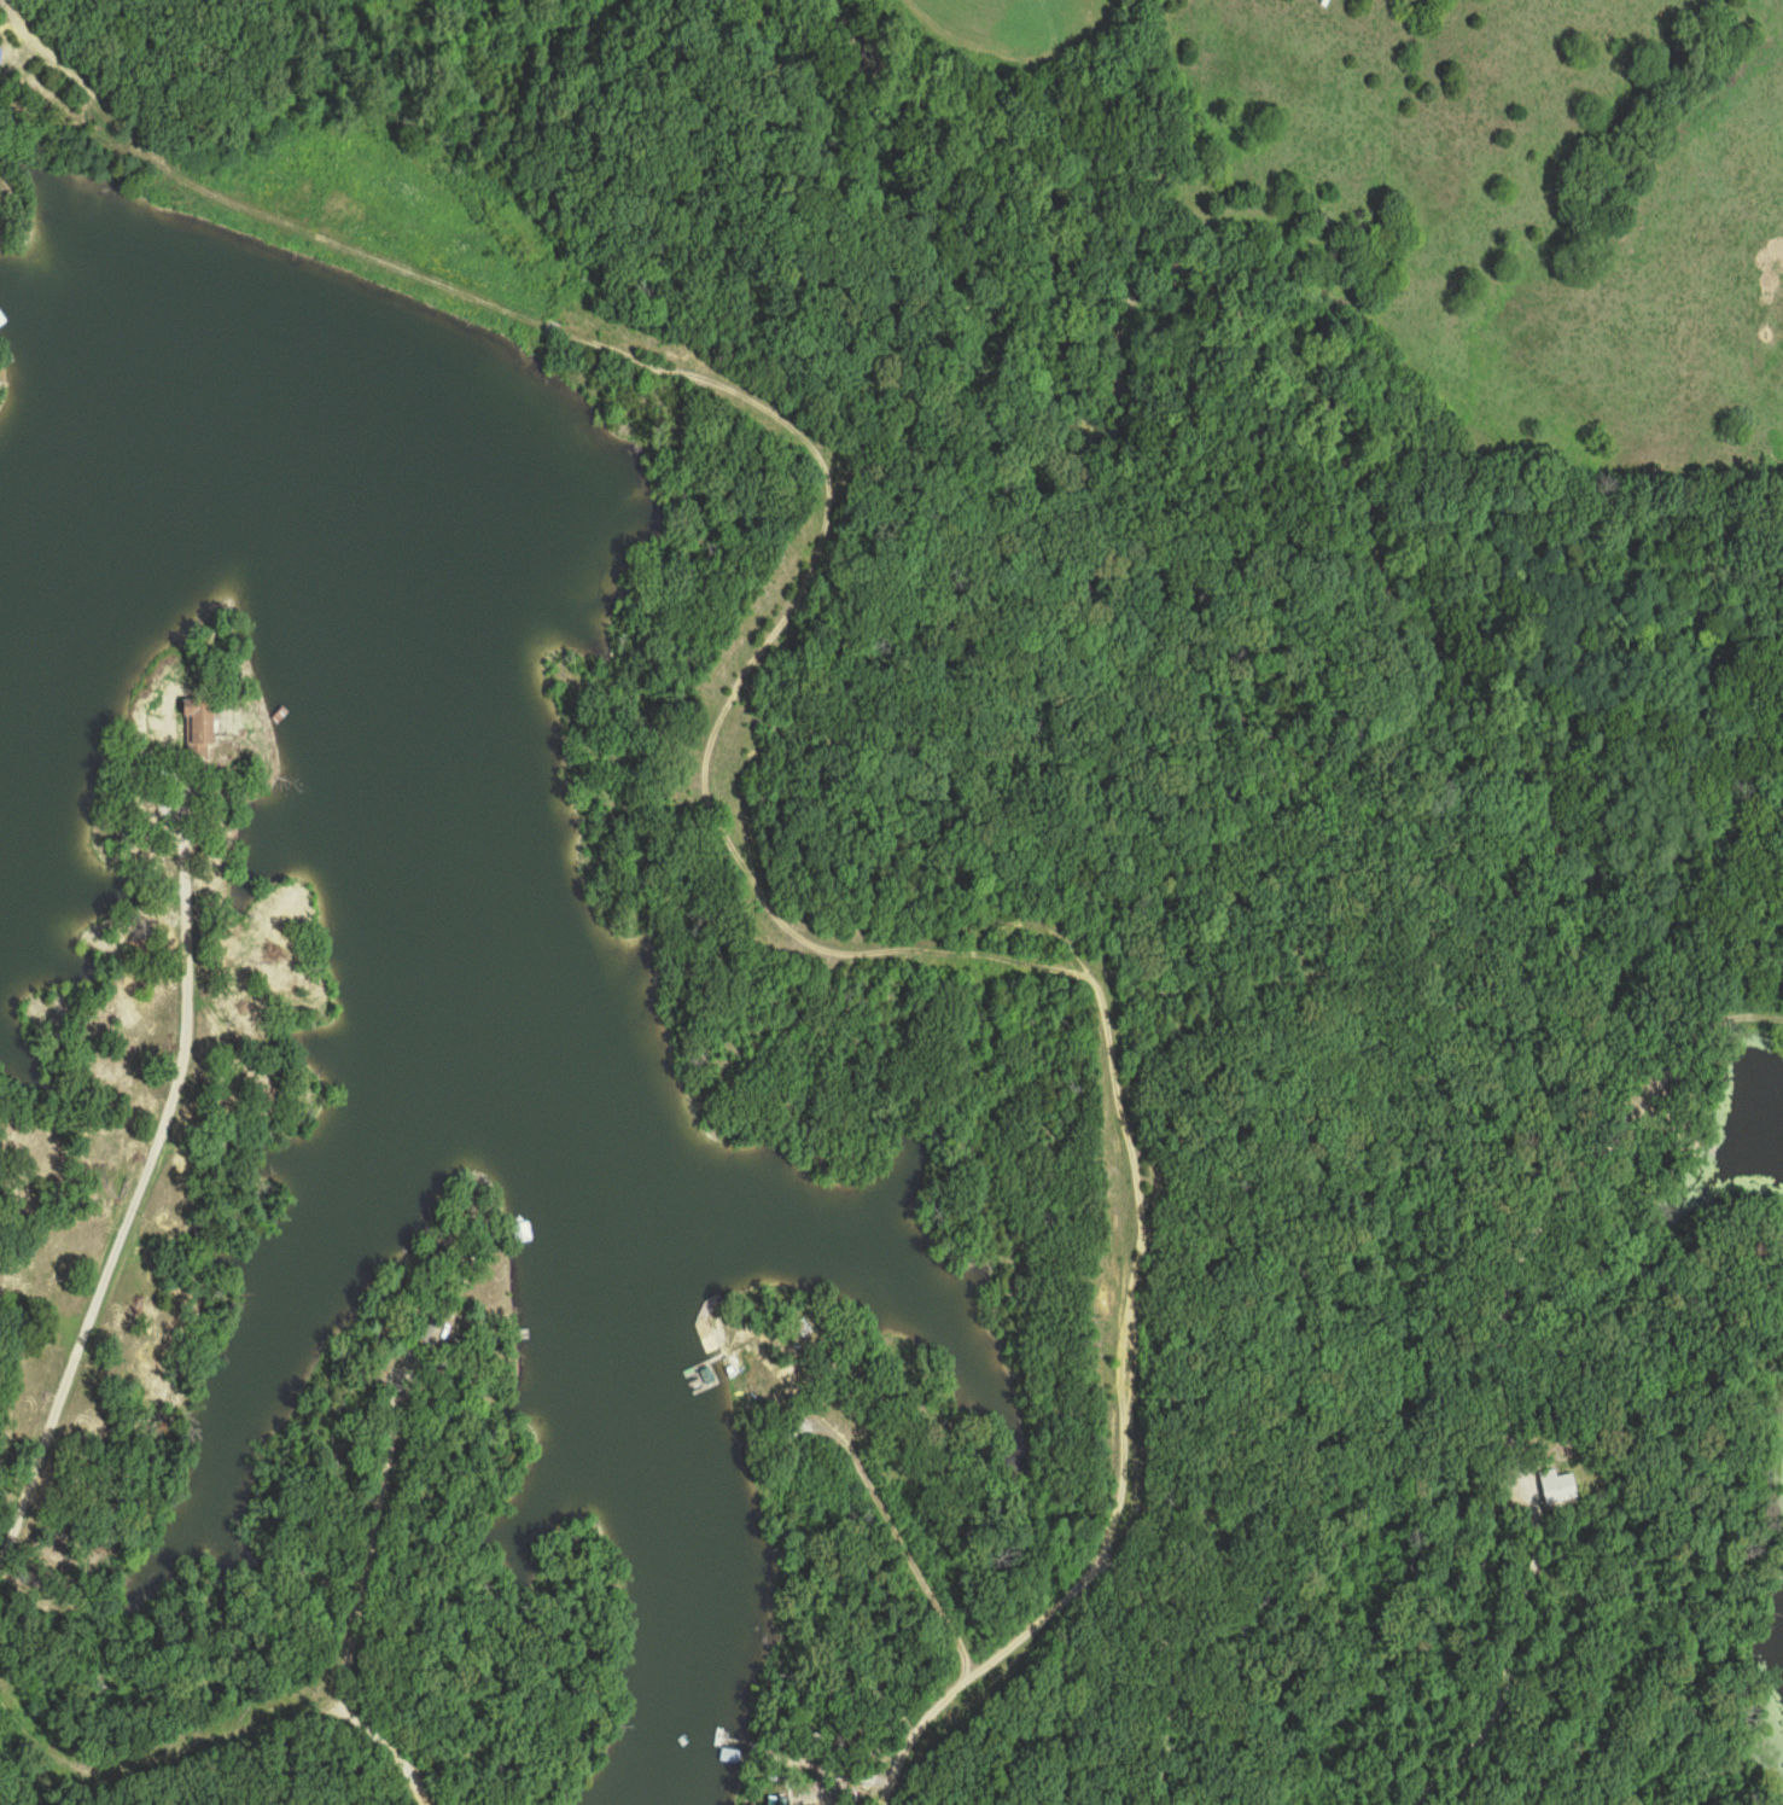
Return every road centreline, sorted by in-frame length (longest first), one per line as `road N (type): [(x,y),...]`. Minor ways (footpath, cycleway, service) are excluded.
road 1 (residential): [(883,1804),(934,1711),(1099,1578),(1124,1514),(1131,1163),(1086,973),(1062,941),(1036,926),(974,928),(886,955),(827,956),(794,936),(739,862),(711,808),(704,765),(727,704),(805,582),(833,508),(828,462),(785,420),(712,384),(190,185),(95,113),(0,13)]

